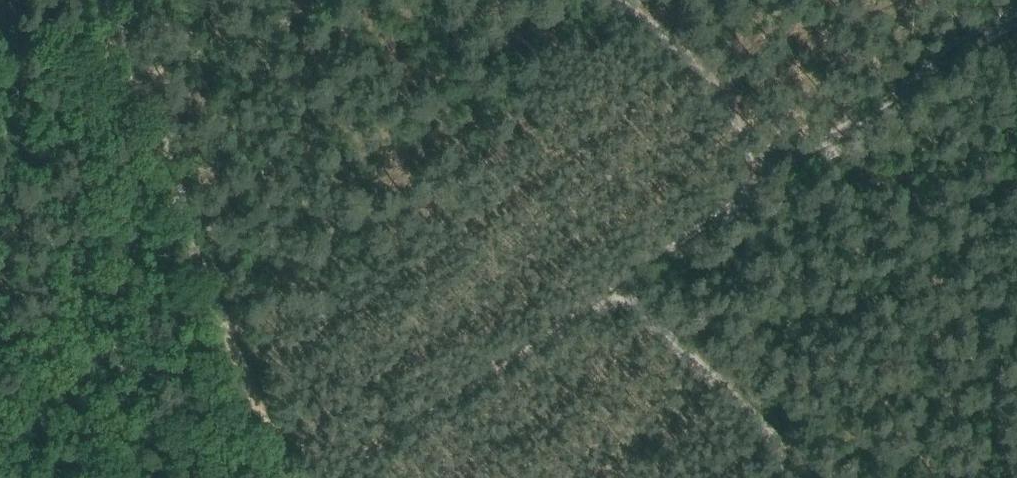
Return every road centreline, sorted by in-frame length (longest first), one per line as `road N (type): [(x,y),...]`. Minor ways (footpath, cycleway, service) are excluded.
road 1 (track): [(1016,12),(337,477)]
road 2 (track): [(778,477),(786,446),(614,291)]

